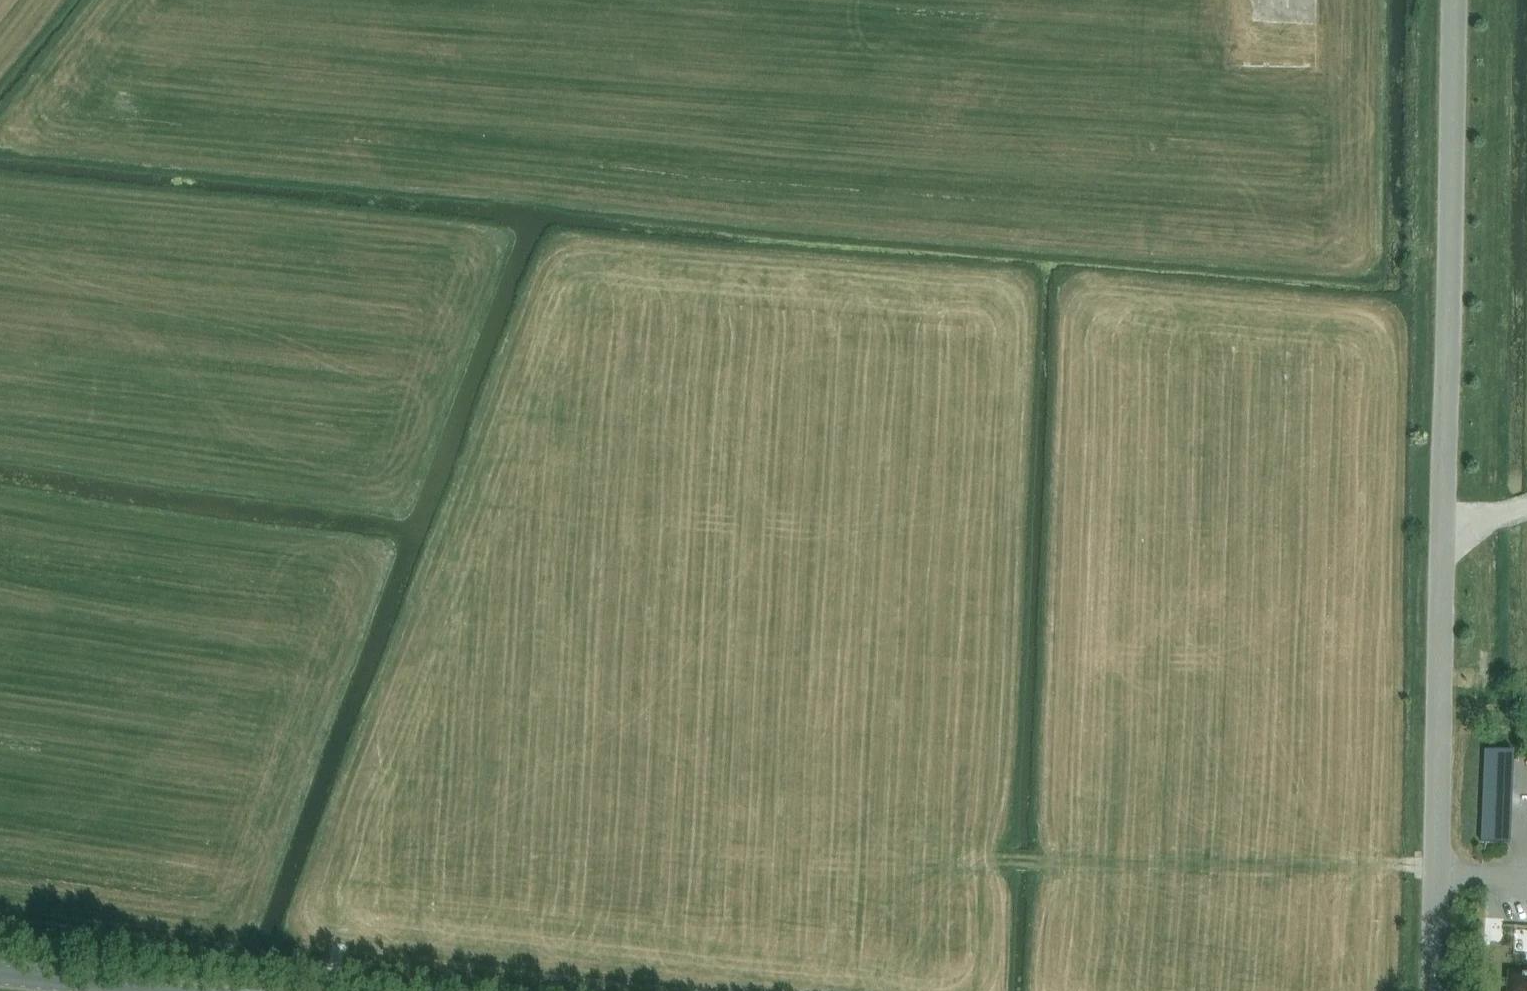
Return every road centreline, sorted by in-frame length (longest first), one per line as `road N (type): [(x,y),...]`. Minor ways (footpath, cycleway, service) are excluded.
road 1 (unclassified): [(1435,990),(1455,0)]
road 2 (secondary): [(141,990),(0,975)]

